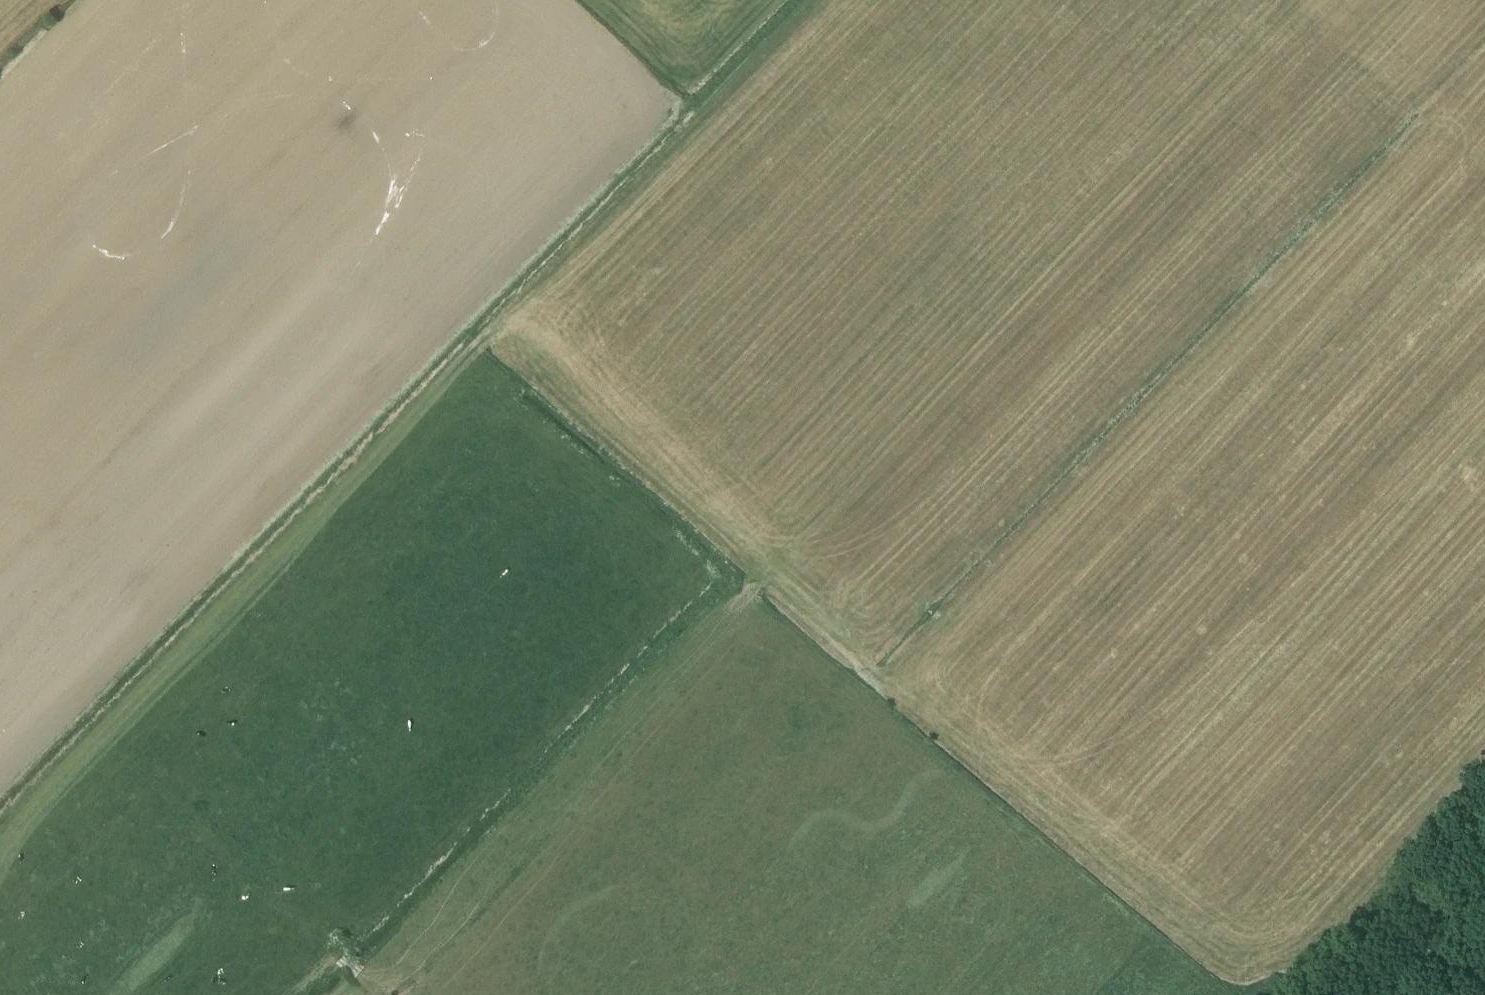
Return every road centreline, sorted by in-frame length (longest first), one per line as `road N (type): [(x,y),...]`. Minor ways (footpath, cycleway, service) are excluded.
road 1 (tertiary): [(1484,896),(1397,994)]

